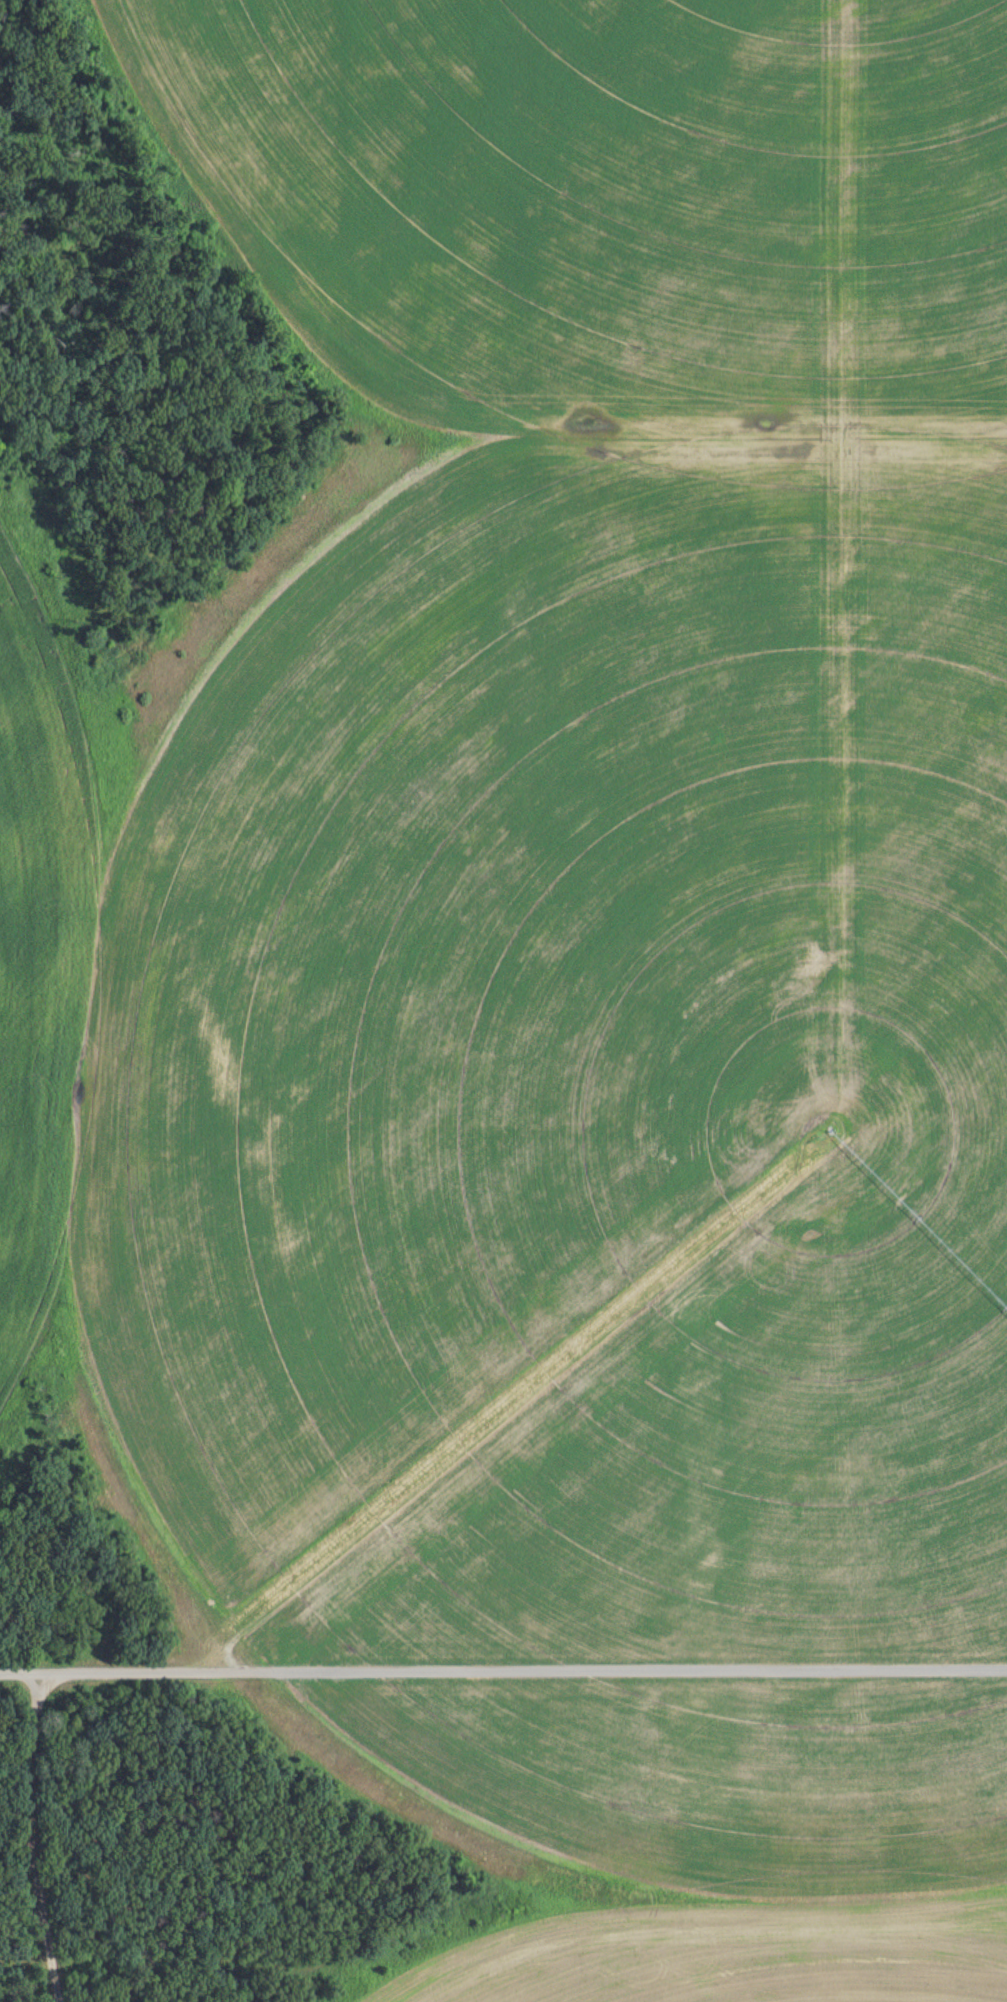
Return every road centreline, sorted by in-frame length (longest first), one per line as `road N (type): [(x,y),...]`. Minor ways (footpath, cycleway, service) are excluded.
road 1 (residential): [(1006,1669),(0,1673)]

